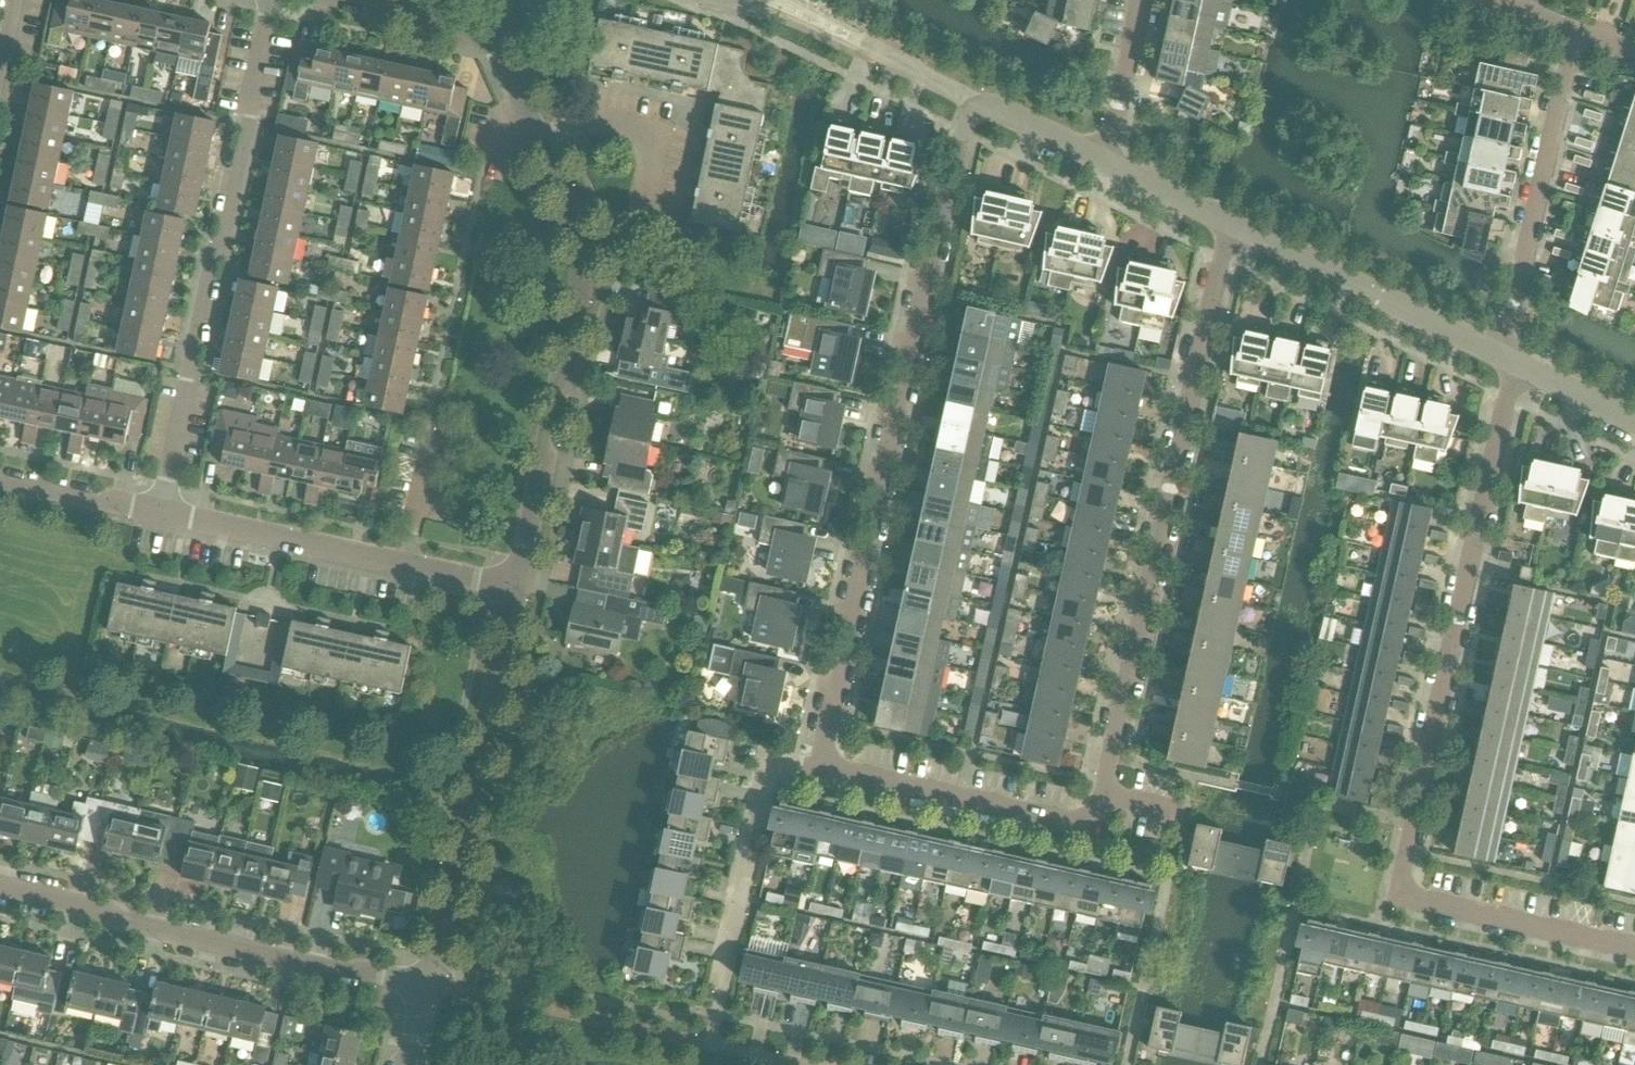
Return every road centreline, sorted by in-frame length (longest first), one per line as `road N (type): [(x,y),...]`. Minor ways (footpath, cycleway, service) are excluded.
road 1 (residential): [(1634,950),(1398,901),(1505,397),(1505,358)]
road 2 (residential): [(515,591),(592,243),(495,36),(386,14)]
road 3 (residential): [(822,764),(960,94)]
road 4 (residential): [(1095,820),(1228,226)]
road 5 (residential): [(160,516),(212,261),(225,247),(269,0)]
road 6 (residential): [(429,985),(0,892)]
road 7 (residential): [(429,985),(515,591)]
road 8 (residential): [(515,591),(160,516)]
road 9 (residential): [(1505,358),(1576,34)]
road 10 (residential): [(1505,358),(1228,226)]
road 11 (residential): [(1095,820),(822,764)]
road 12 (residential): [(822,764),(790,760),(770,769),(722,988)]
road 13 (residential): [(960,94),(771,0)]
road 14 (residential): [(1106,164),(1142,0)]
road 15 (residential): [(160,516),(0,480)]
road 16 (residential): [(1106,164),(960,94)]
road 17 (residential): [(1634,421),(1505,358)]
road 18 (residential): [(1228,226),(1106,164)]

